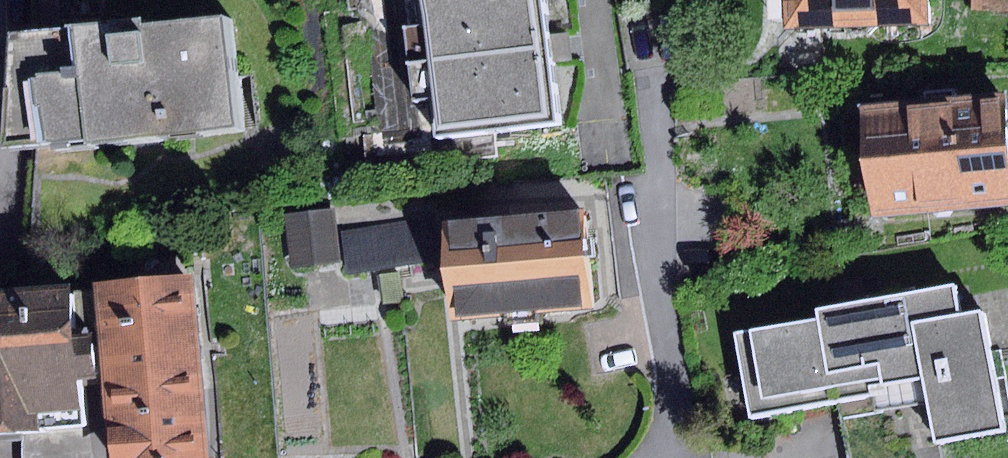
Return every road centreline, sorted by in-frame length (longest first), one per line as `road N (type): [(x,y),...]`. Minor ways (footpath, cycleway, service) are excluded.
road 1 (residential): [(667,457),(677,413),(655,85)]

